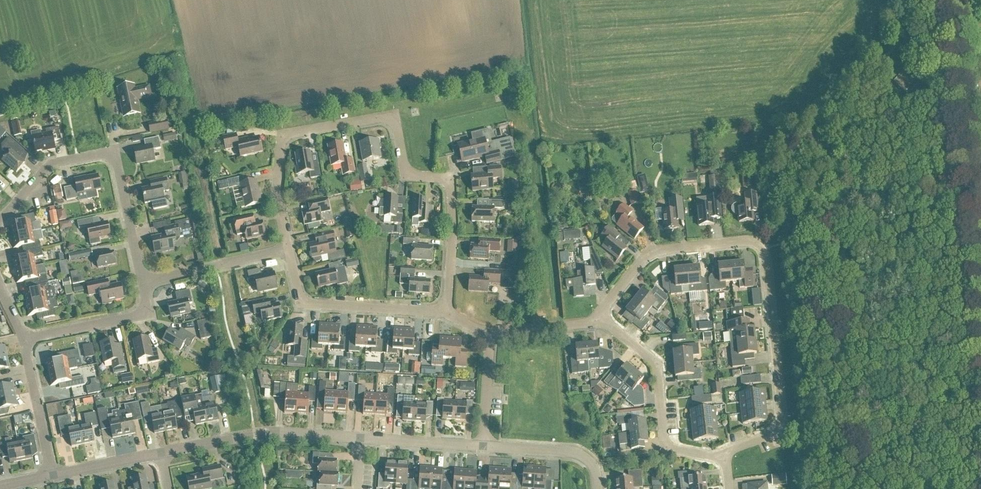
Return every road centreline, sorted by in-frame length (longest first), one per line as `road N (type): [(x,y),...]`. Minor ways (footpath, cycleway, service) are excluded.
road 1 (unclassified): [(446,311),(453,178),(407,171),(390,116),(286,133),(275,180),(287,248)]
road 2 (unclassified): [(598,317),(652,253),(750,242),(764,249),(782,423),(726,460)]
road 3 (unclassified): [(141,282),(114,155),(52,165),(0,225)]
road 4 (unclassified): [(726,460),(664,447),(656,364),(598,317)]
road 5 (residential): [(162,453),(246,432),(358,438)]
road 6 (unclassified): [(287,248),(303,301),(446,311)]
road 7 (unclassified): [(26,340),(147,313),(141,282)]
road 8 (unclassified): [(287,248),(141,282)]
road 9 (unclassified): [(51,477),(26,340)]
road 10 (residential): [(481,446),(581,456),(593,466),(596,488)]
road 11 (residential): [(358,438),(481,446)]

